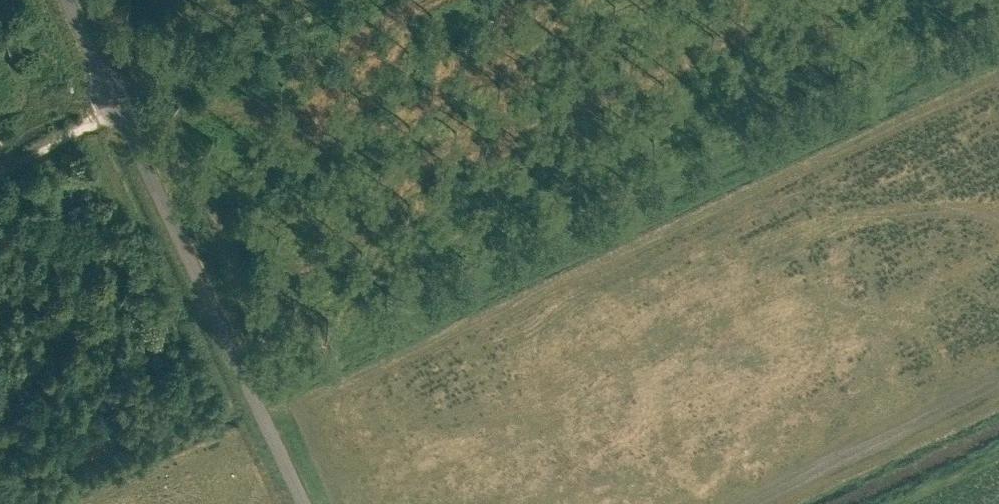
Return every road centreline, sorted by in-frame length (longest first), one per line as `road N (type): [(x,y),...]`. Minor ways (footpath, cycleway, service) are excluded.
road 1 (unclassified): [(302,503),(67,0)]
road 2 (track): [(0,177),(118,109)]

